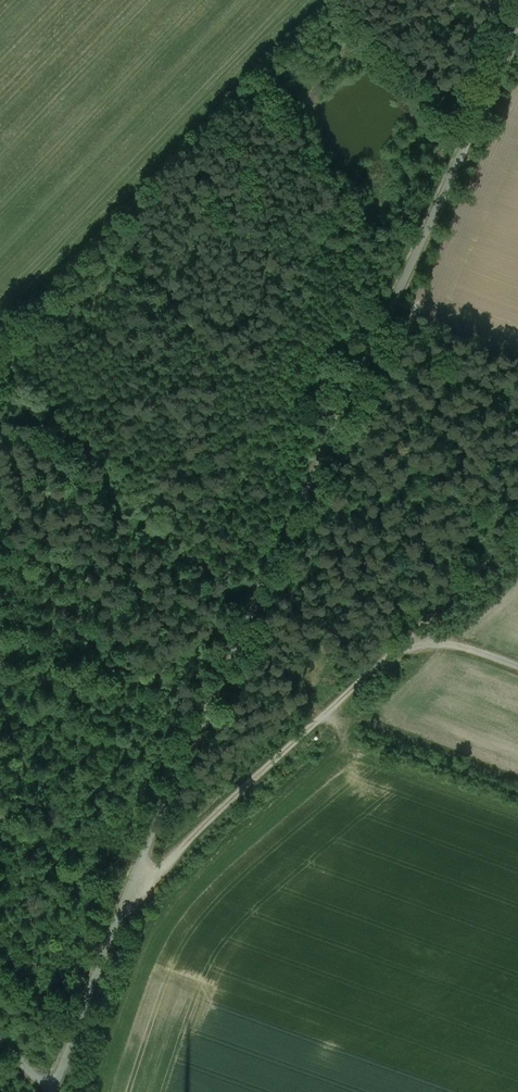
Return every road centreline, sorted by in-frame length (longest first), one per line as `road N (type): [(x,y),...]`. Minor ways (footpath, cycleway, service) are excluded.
road 1 (unclassified): [(55,1090),(150,853),(517,45)]
road 2 (track): [(150,853),(203,823),(517,542)]

